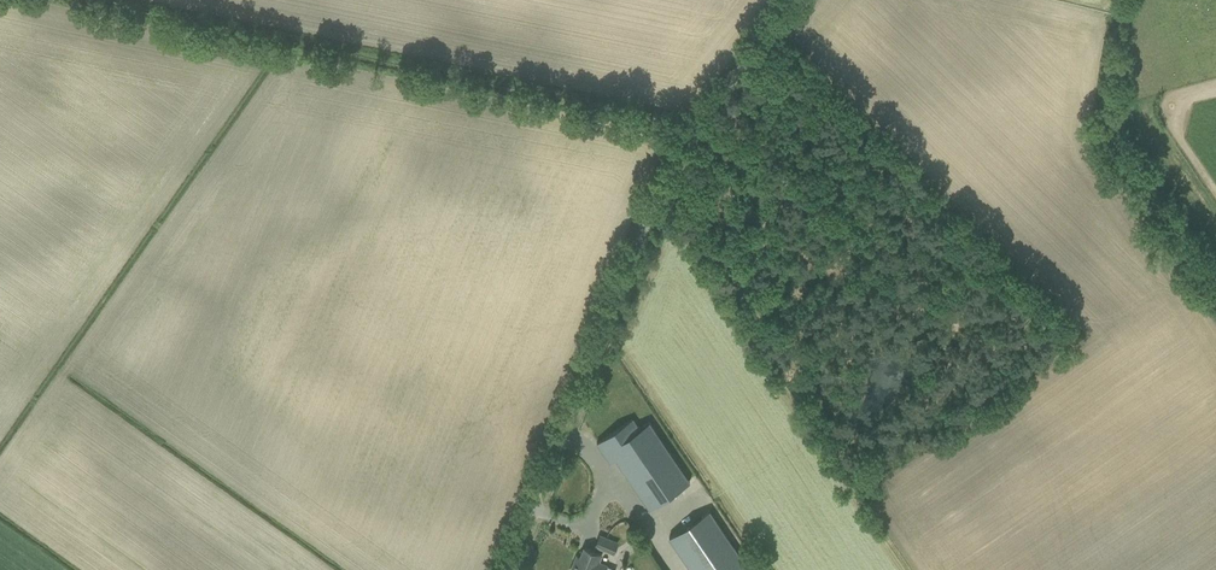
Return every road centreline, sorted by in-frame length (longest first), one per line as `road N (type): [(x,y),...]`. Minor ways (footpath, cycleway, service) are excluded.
road 1 (unclassified): [(510,569),(693,126),(796,0)]

